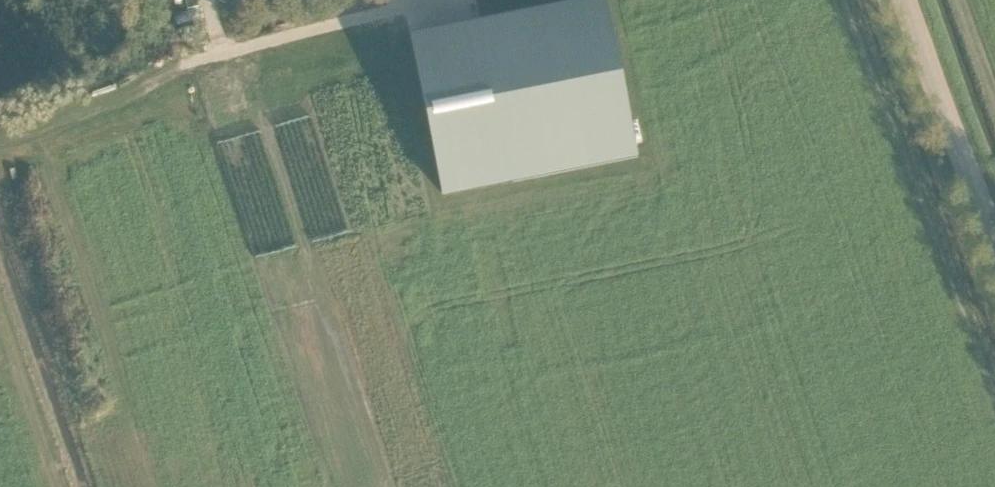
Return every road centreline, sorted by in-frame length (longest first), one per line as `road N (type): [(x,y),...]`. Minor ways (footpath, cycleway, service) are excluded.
road 1 (tertiary): [(994,239),(906,0)]

